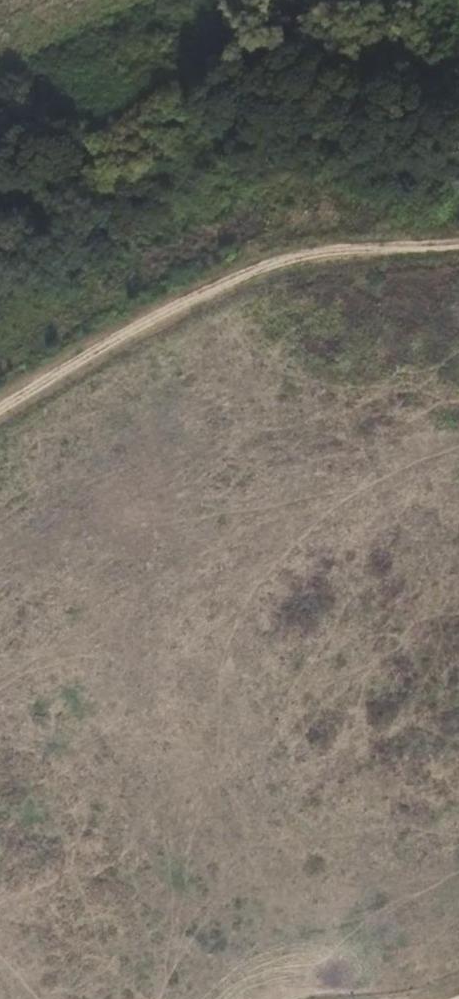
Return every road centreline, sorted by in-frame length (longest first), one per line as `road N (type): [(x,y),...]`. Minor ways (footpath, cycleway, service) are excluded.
road 1 (track): [(458,242),(323,252),(256,267),(0,409)]

